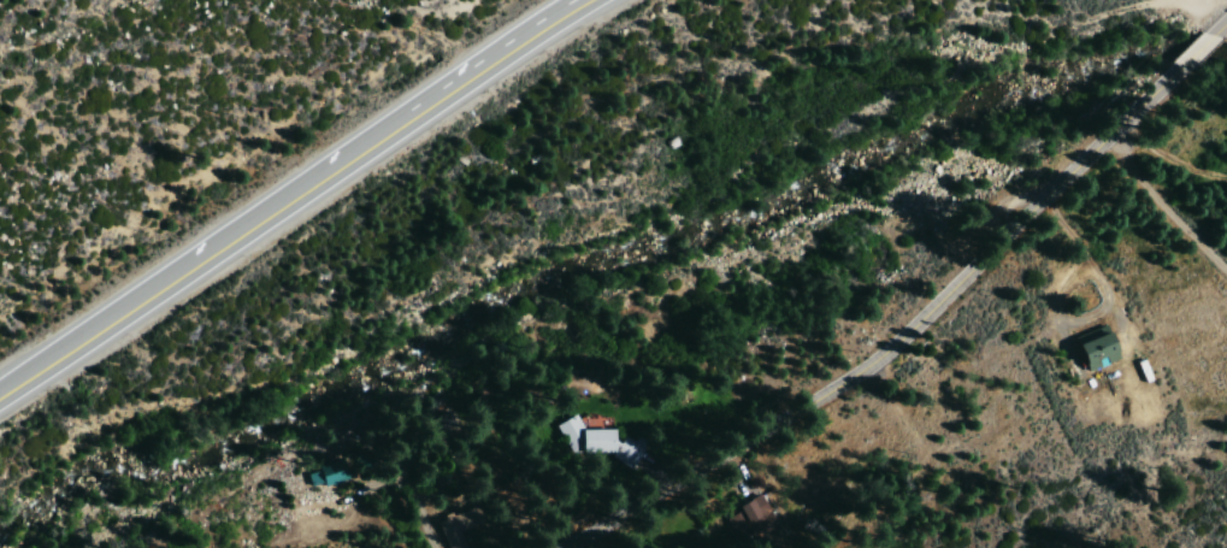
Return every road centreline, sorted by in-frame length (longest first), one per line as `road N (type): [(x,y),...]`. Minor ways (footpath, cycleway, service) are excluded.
road 1 (residential): [(586,547),(879,363),(1181,66)]
road 2 (primary): [(61,358),(590,0)]

